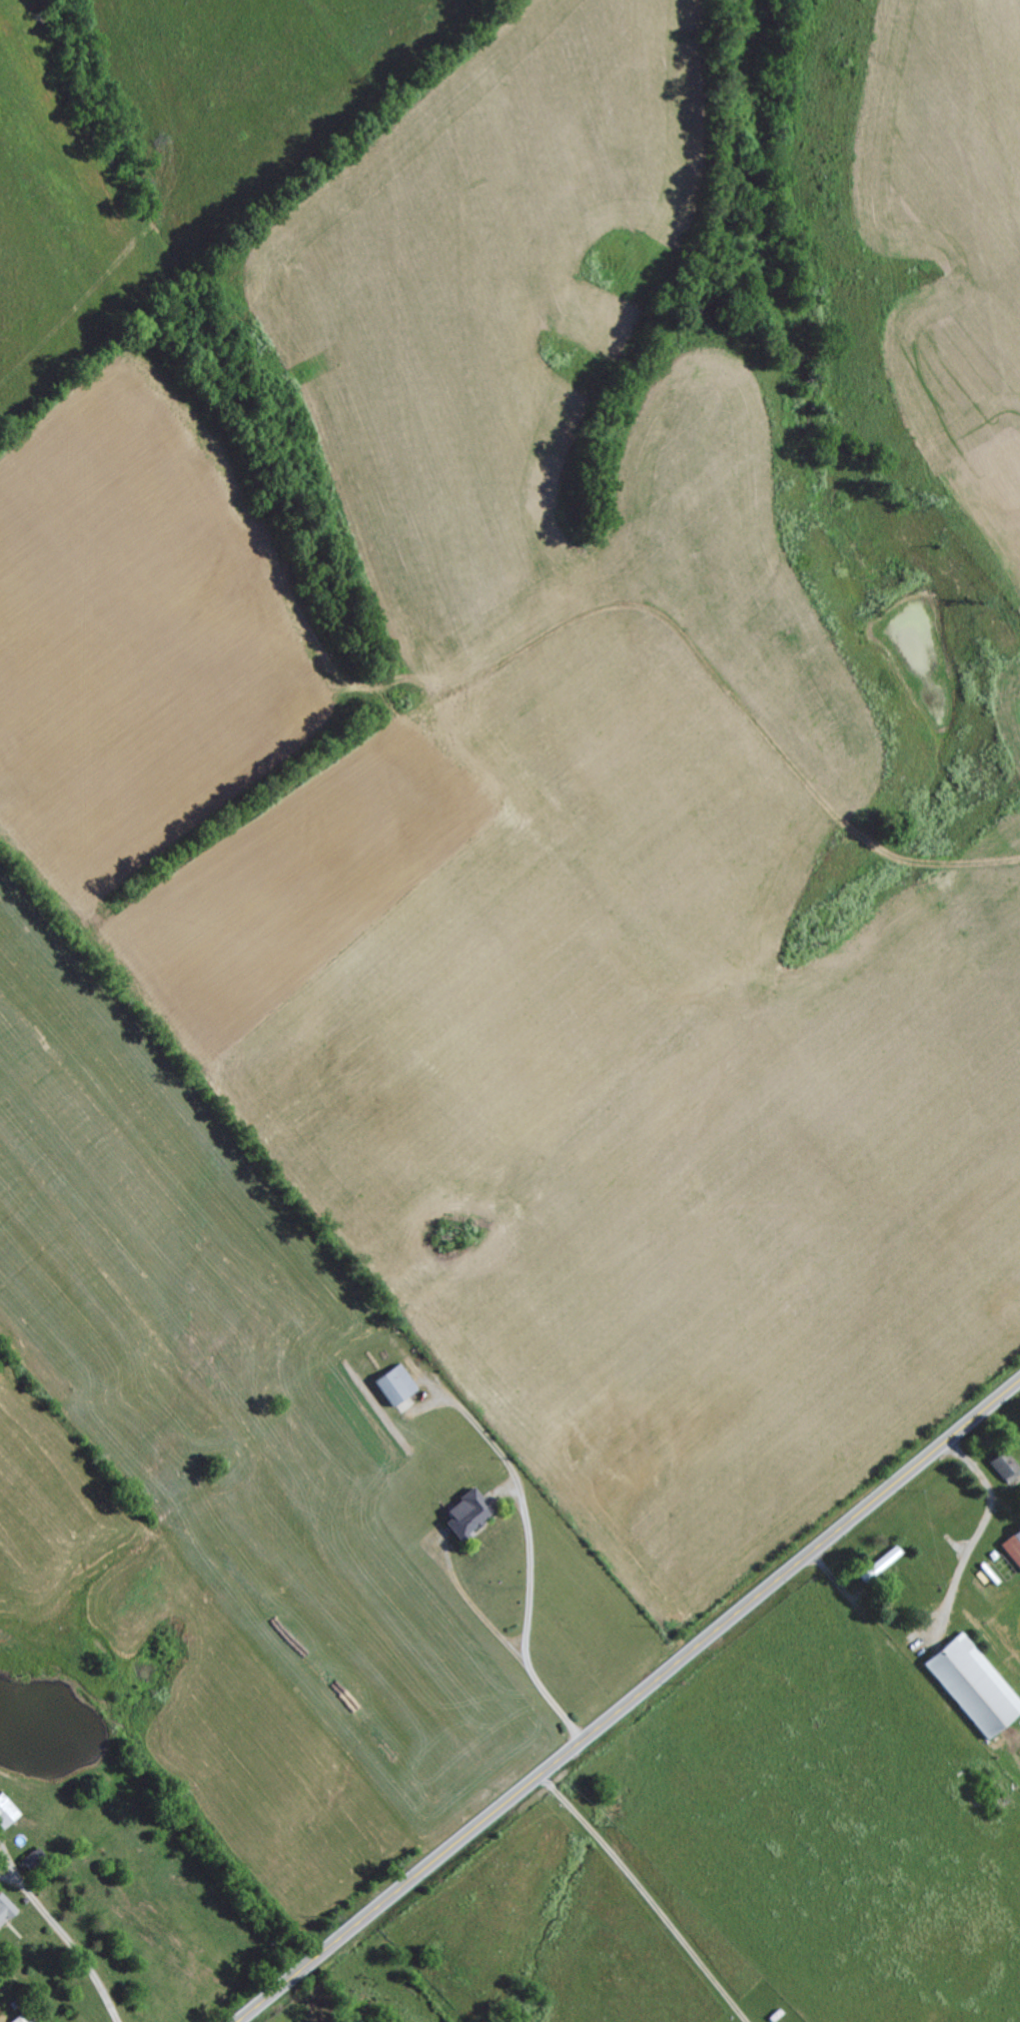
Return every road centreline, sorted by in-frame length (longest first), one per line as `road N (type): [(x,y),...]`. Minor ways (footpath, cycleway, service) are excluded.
road 1 (primary): [(293,1978),(1019,1382)]
road 2 (residential): [(102,1990),(0,1845)]

